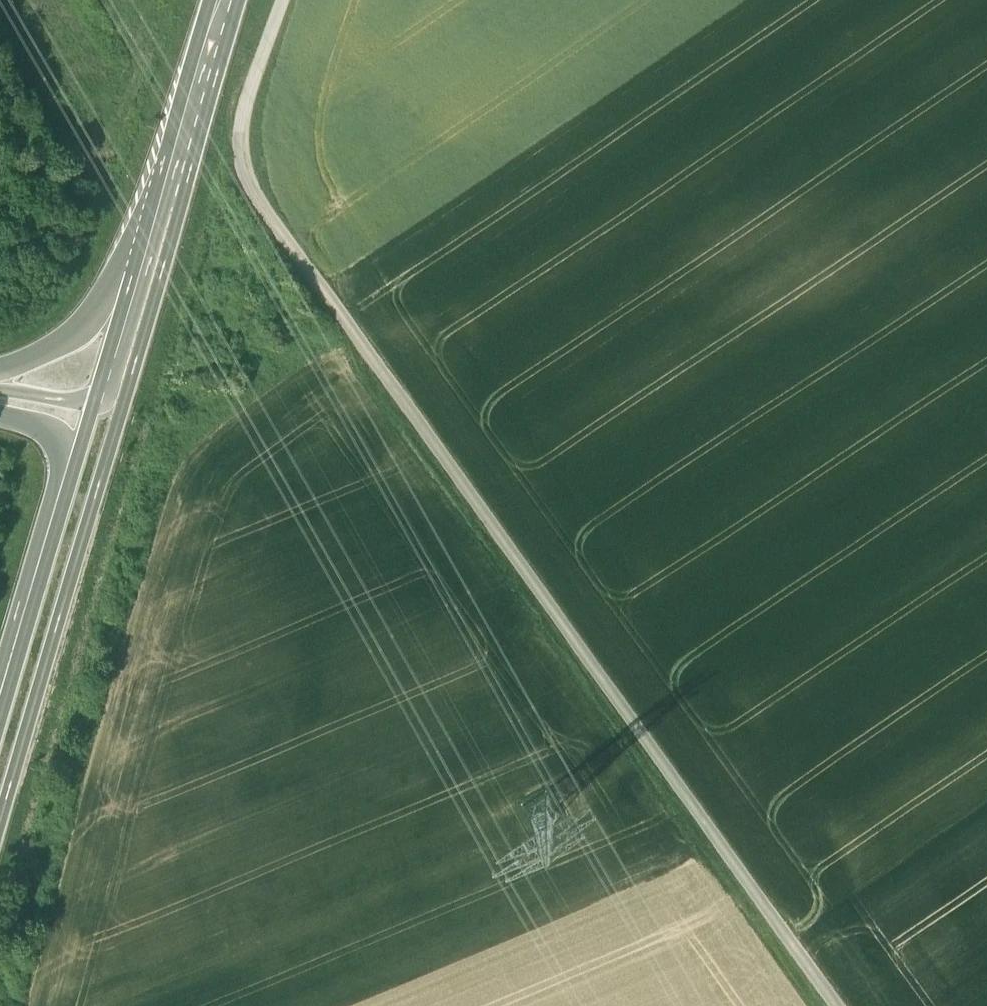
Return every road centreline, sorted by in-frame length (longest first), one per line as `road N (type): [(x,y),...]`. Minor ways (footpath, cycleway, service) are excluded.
road 1 (track): [(845,1005),(258,199),(237,146),(282,0)]
road 2 (primary): [(0,787),(113,427)]
road 3 (secondary): [(174,207),(96,316),(48,352),(0,367)]
road 4 (primary): [(113,427),(174,207)]
road 5 (primary): [(174,207),(230,0)]

